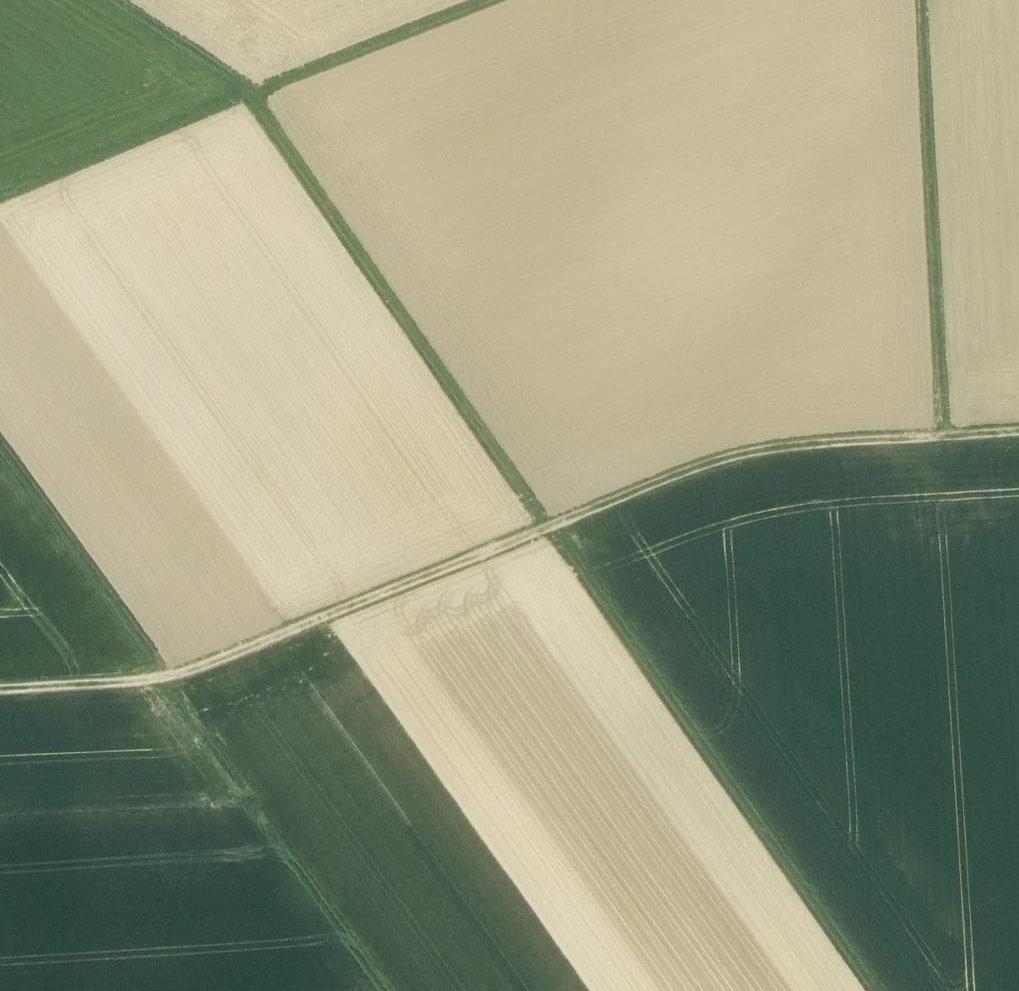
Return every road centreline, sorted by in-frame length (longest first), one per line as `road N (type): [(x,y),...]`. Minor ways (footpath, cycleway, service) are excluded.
road 1 (track): [(93,0),(243,105),(872,990)]
road 2 (track): [(0,694),(164,686),(719,460),(786,446),(1018,429)]
road 3 (track): [(0,200),(506,0)]
road 4 (track): [(923,0),(943,436)]
road 5 (track): [(382,990),(164,686)]
road 6 (track): [(169,681),(0,446)]

